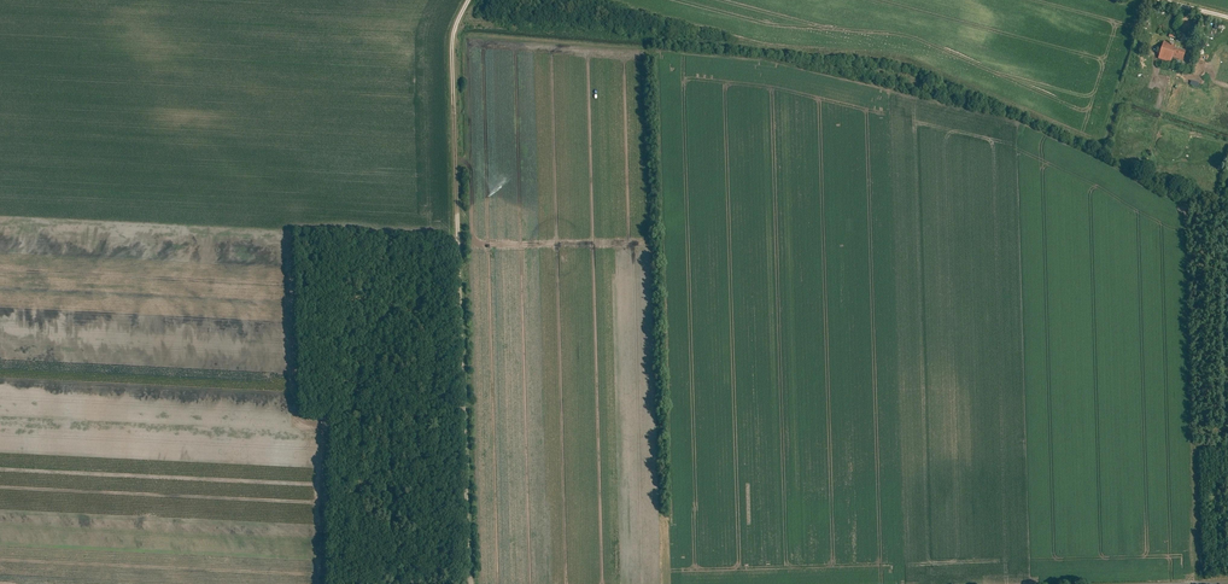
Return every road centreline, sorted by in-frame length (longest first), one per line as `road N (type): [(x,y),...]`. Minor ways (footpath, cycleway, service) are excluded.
road 1 (track): [(469,583),(451,49),(468,0)]

